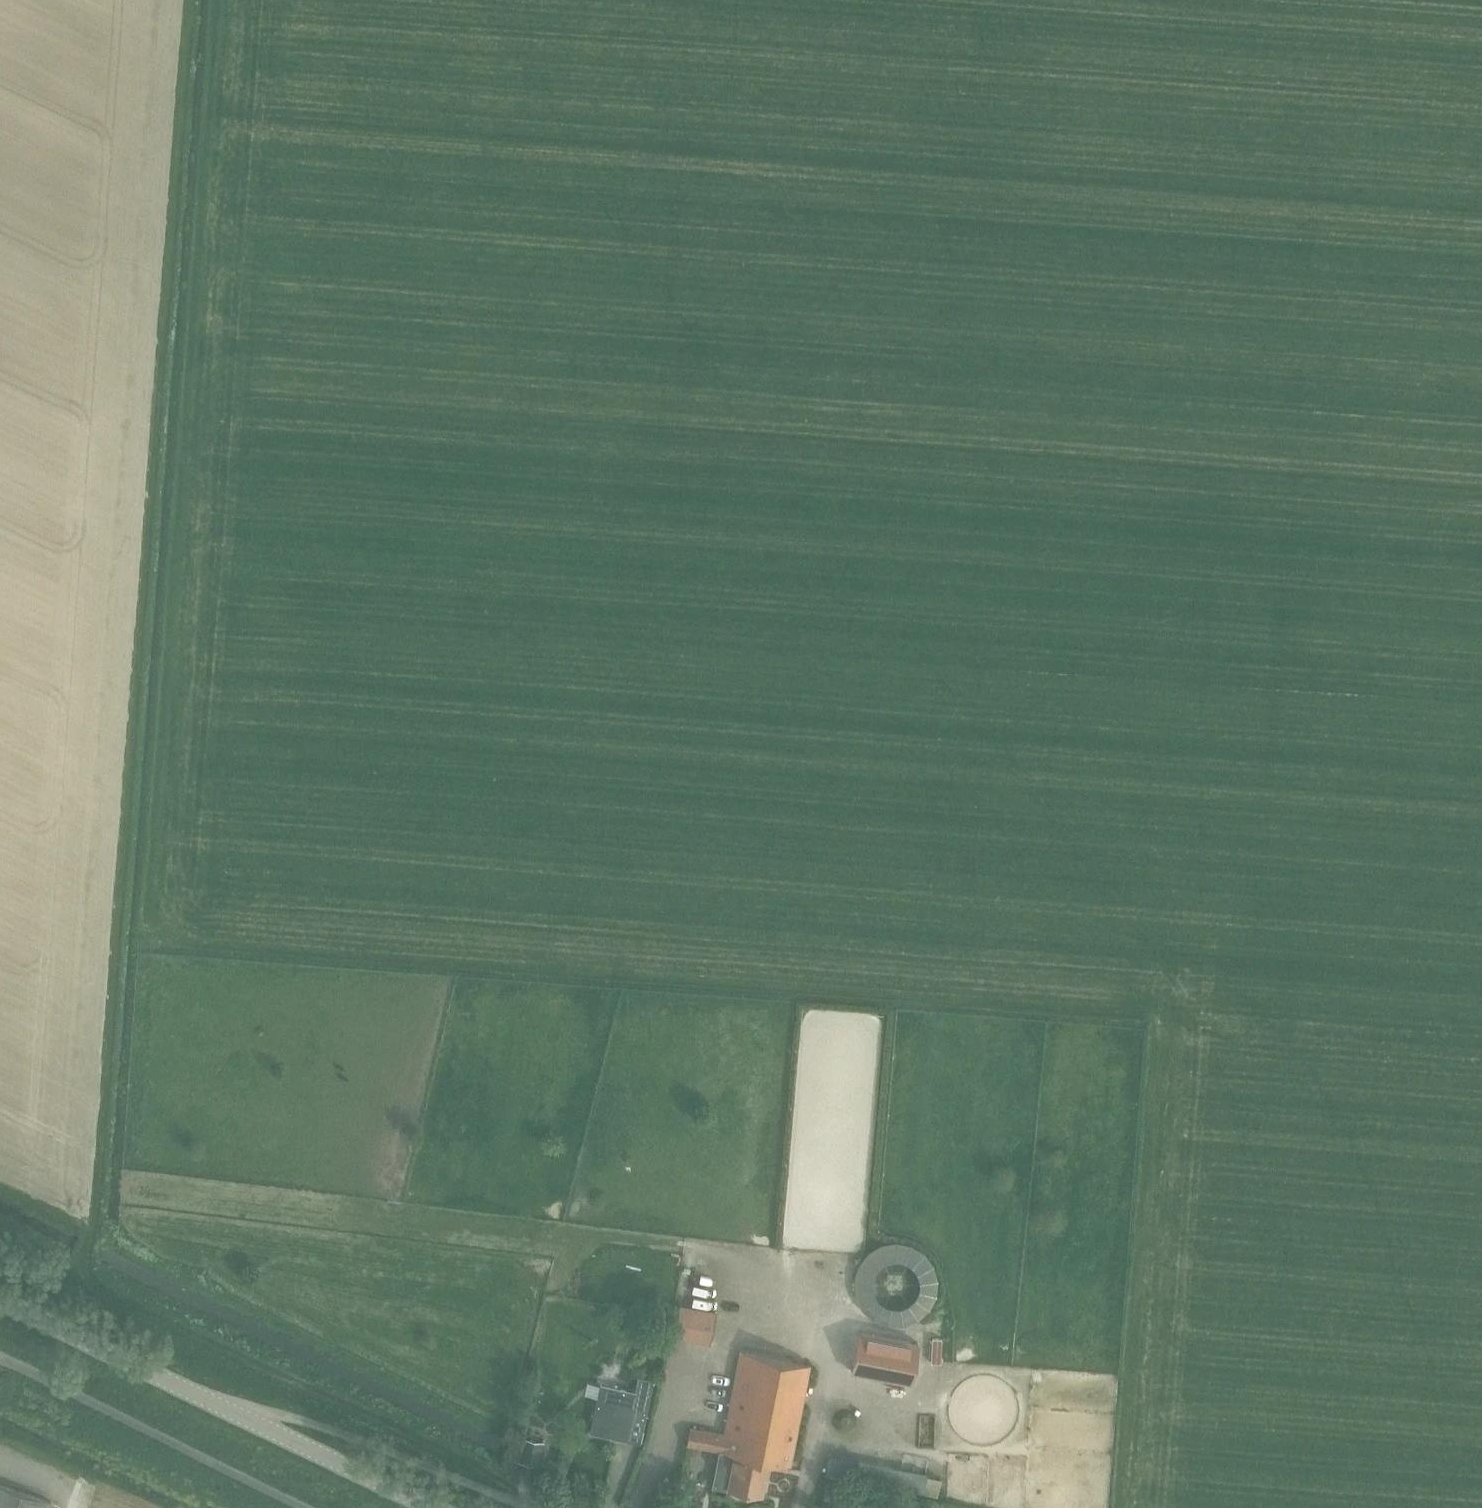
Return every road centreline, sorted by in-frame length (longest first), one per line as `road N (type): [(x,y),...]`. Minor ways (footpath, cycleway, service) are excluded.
road 1 (track): [(553,1507),(161,1320),(88,1268),(187,0)]
road 2 (tertiary): [(422,1507),(0,1303)]
road 3 (residential): [(301,1507),(0,1360)]

